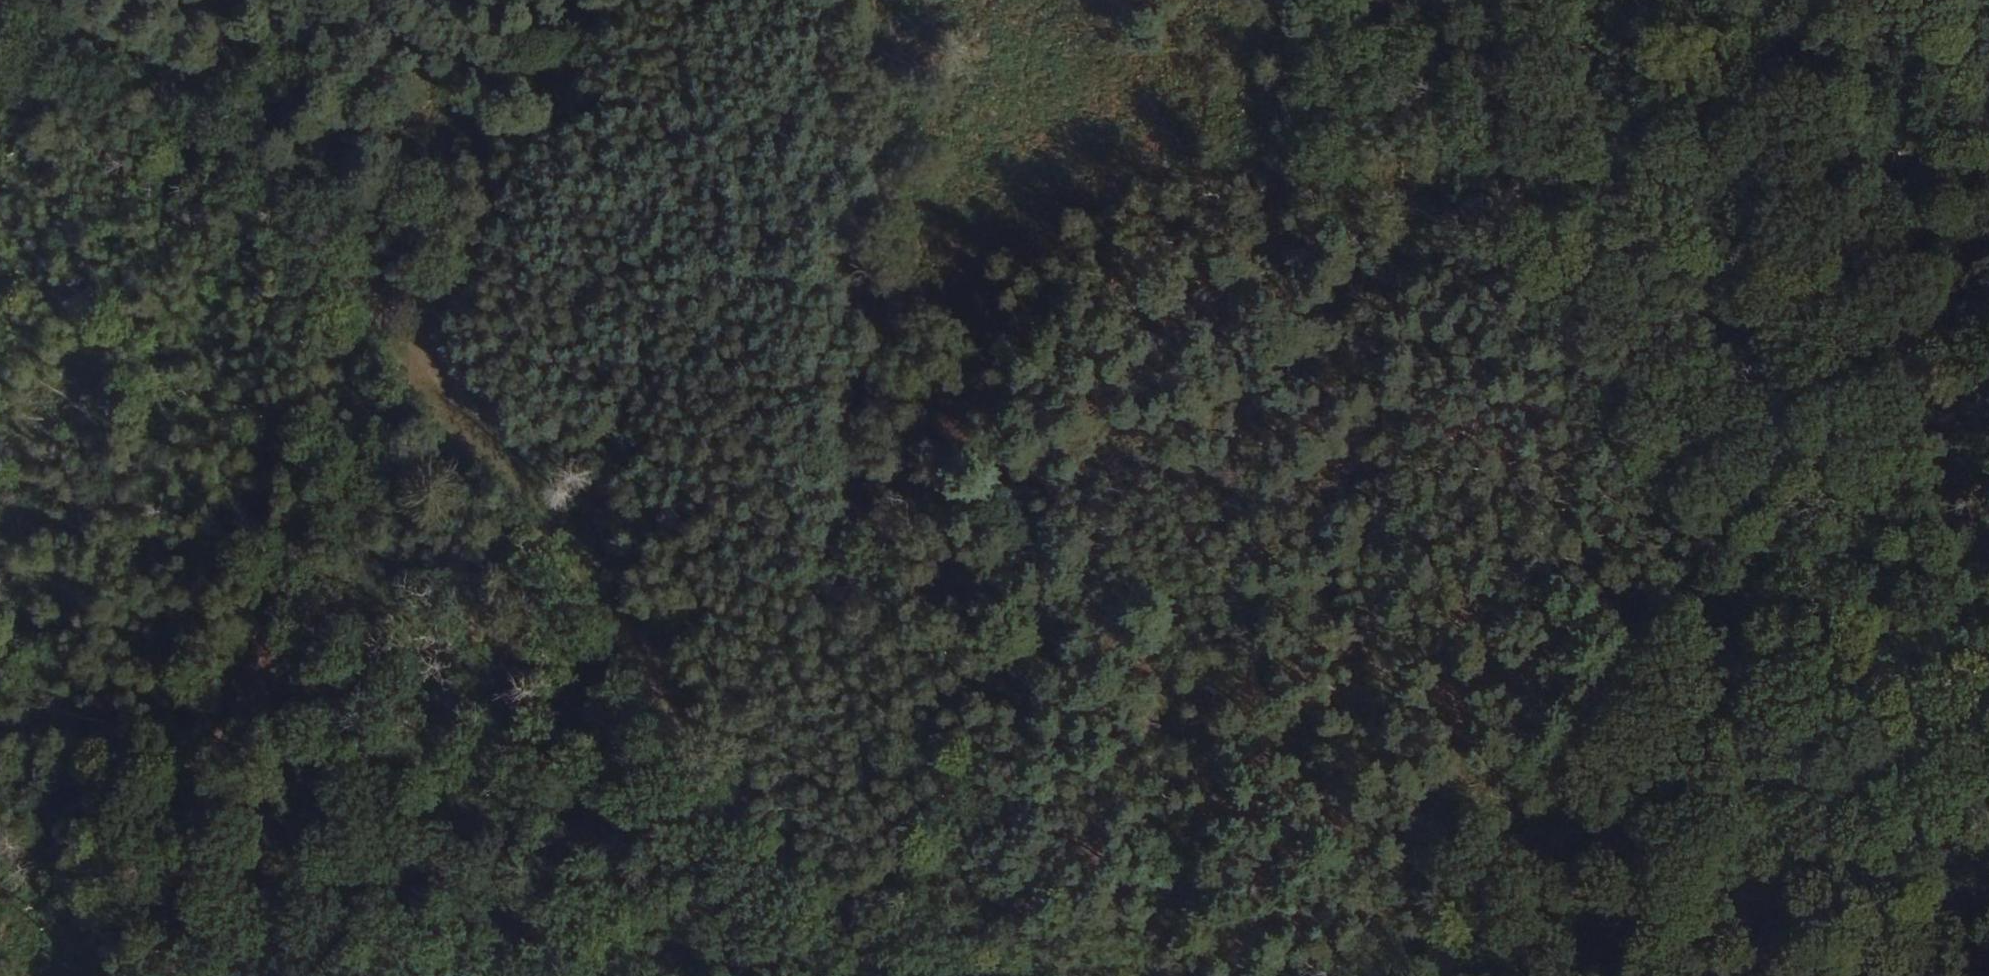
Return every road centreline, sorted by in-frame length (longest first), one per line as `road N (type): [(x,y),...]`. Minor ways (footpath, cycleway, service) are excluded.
road 1 (track): [(1646,975),(1915,586),(1988,512)]

